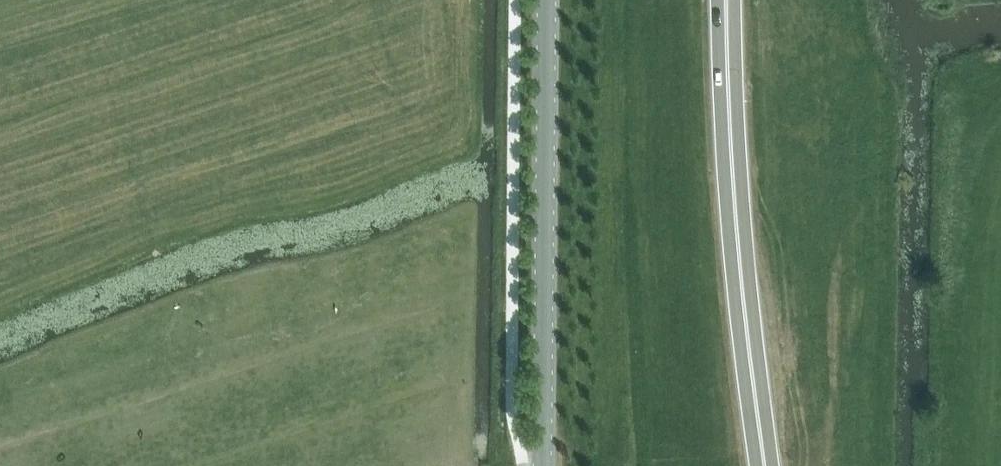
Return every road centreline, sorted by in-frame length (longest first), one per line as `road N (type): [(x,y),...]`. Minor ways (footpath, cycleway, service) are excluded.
road 1 (trunk): [(726,0),(733,184),(766,465)]
road 2 (secondary): [(542,465),(546,0)]

